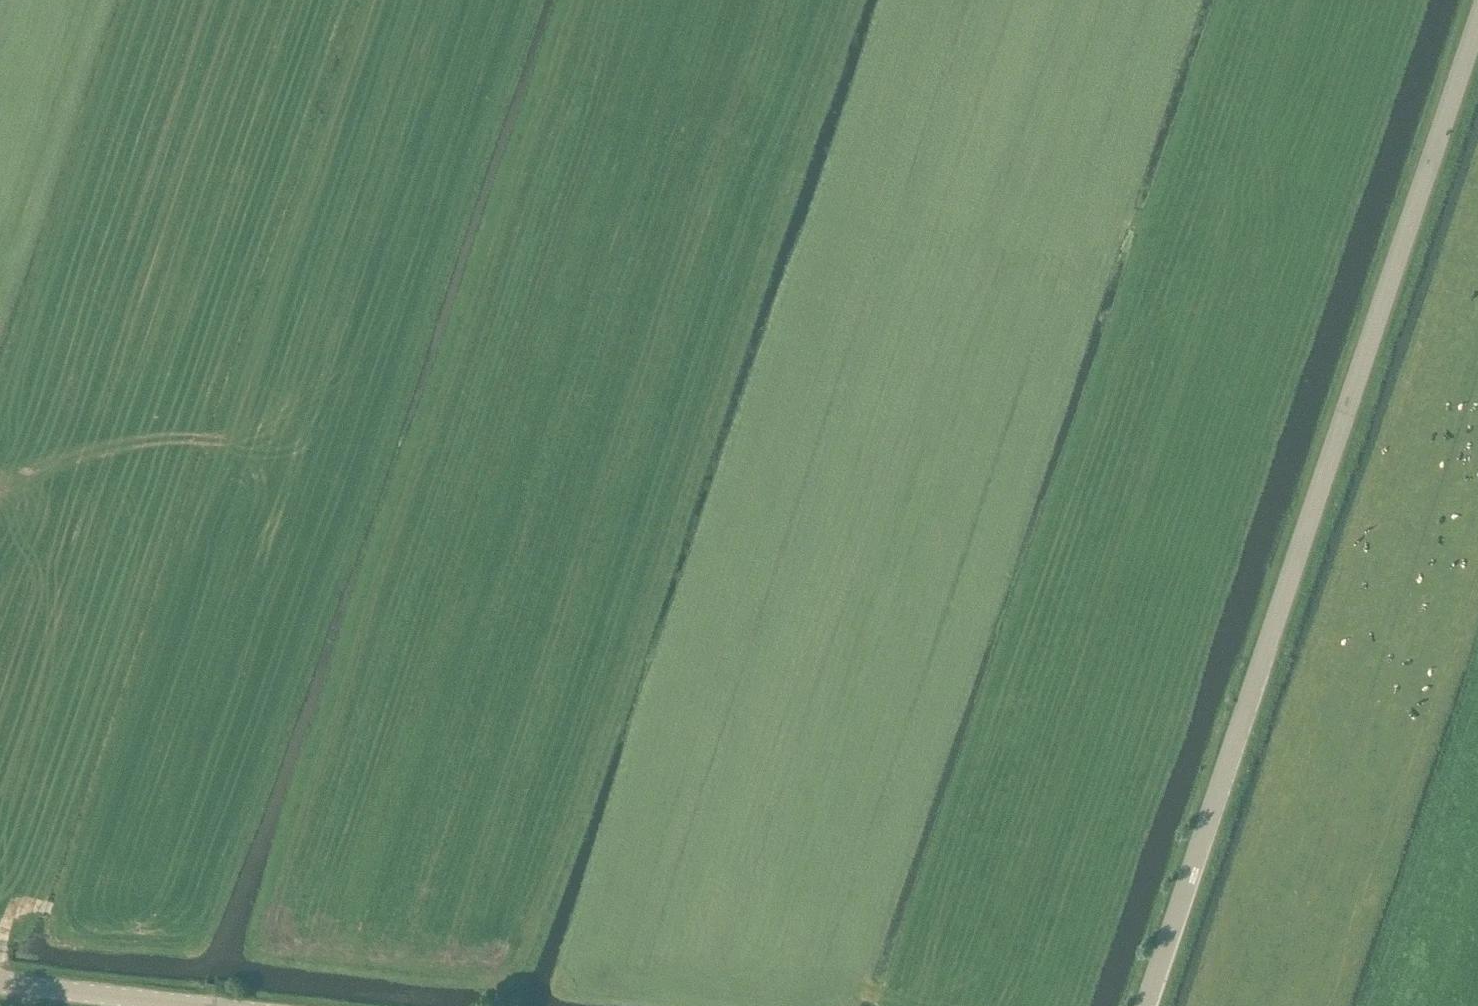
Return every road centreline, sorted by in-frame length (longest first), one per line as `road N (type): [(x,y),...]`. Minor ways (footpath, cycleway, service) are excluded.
road 1 (track): [(497,1005),(850,0)]
road 2 (unclassified): [(1141,1005),(1477,10)]
road 3 (track): [(0,949),(327,0)]
road 4 (unclassified): [(221,1005),(0,982)]

